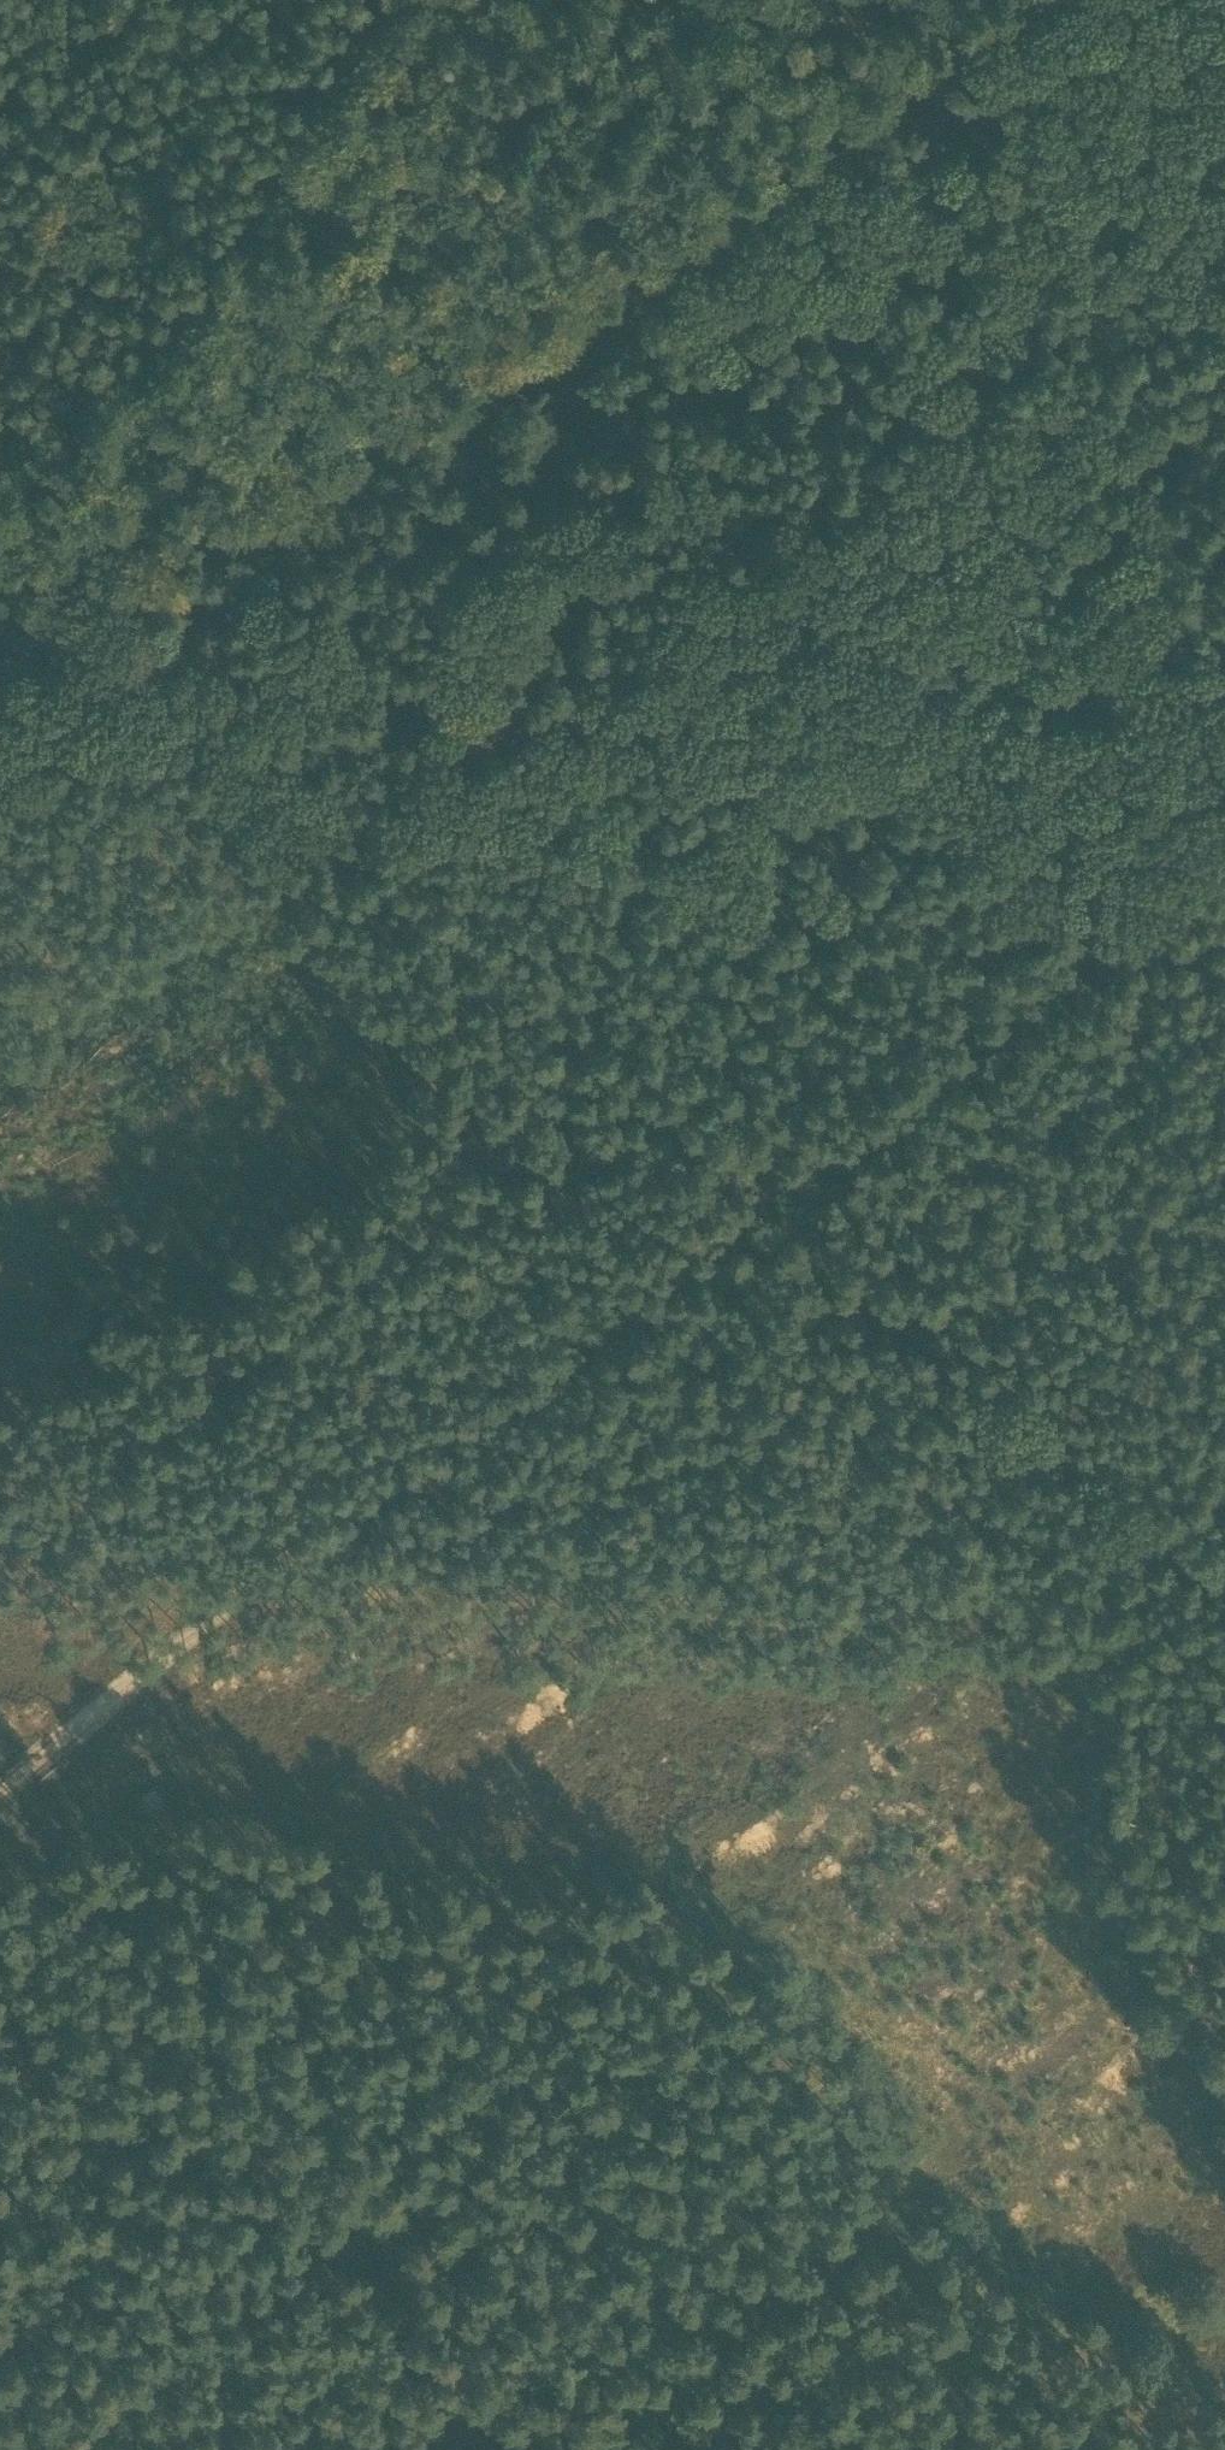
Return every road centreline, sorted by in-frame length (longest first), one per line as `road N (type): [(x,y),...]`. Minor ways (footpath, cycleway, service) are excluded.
road 1 (track): [(1224,1590),(770,1210),(1224,852)]
road 2 (track): [(1034,0),(126,672)]
road 3 (track): [(126,672),(770,1210)]
road 4 (track): [(585,2449),(887,2195)]
road 5 (track): [(126,672),(0,750)]

